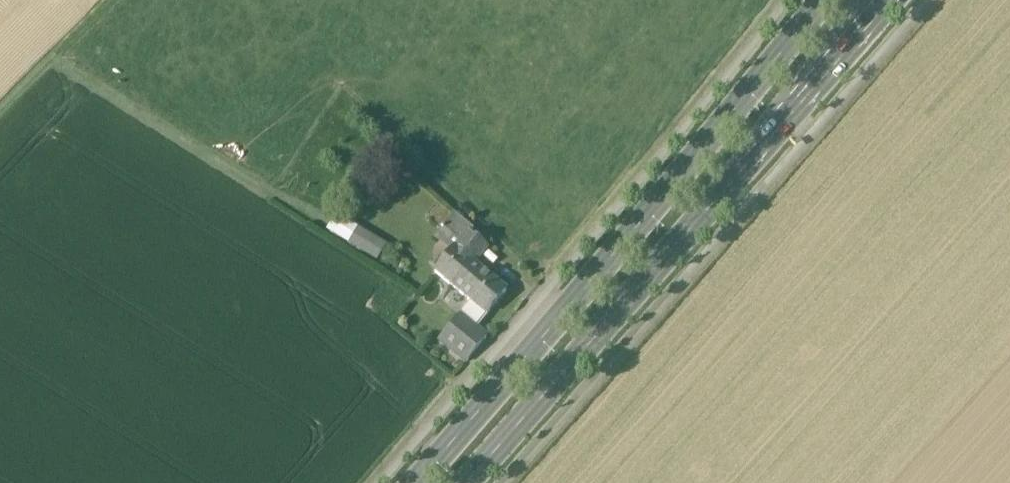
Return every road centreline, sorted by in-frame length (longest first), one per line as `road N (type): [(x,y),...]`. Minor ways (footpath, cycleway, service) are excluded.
road 1 (primary): [(475,482),(892,0)]
road 2 (primary): [(825,0),(618,256),(413,482)]
road 3 (track): [(131,0),(0,133)]

